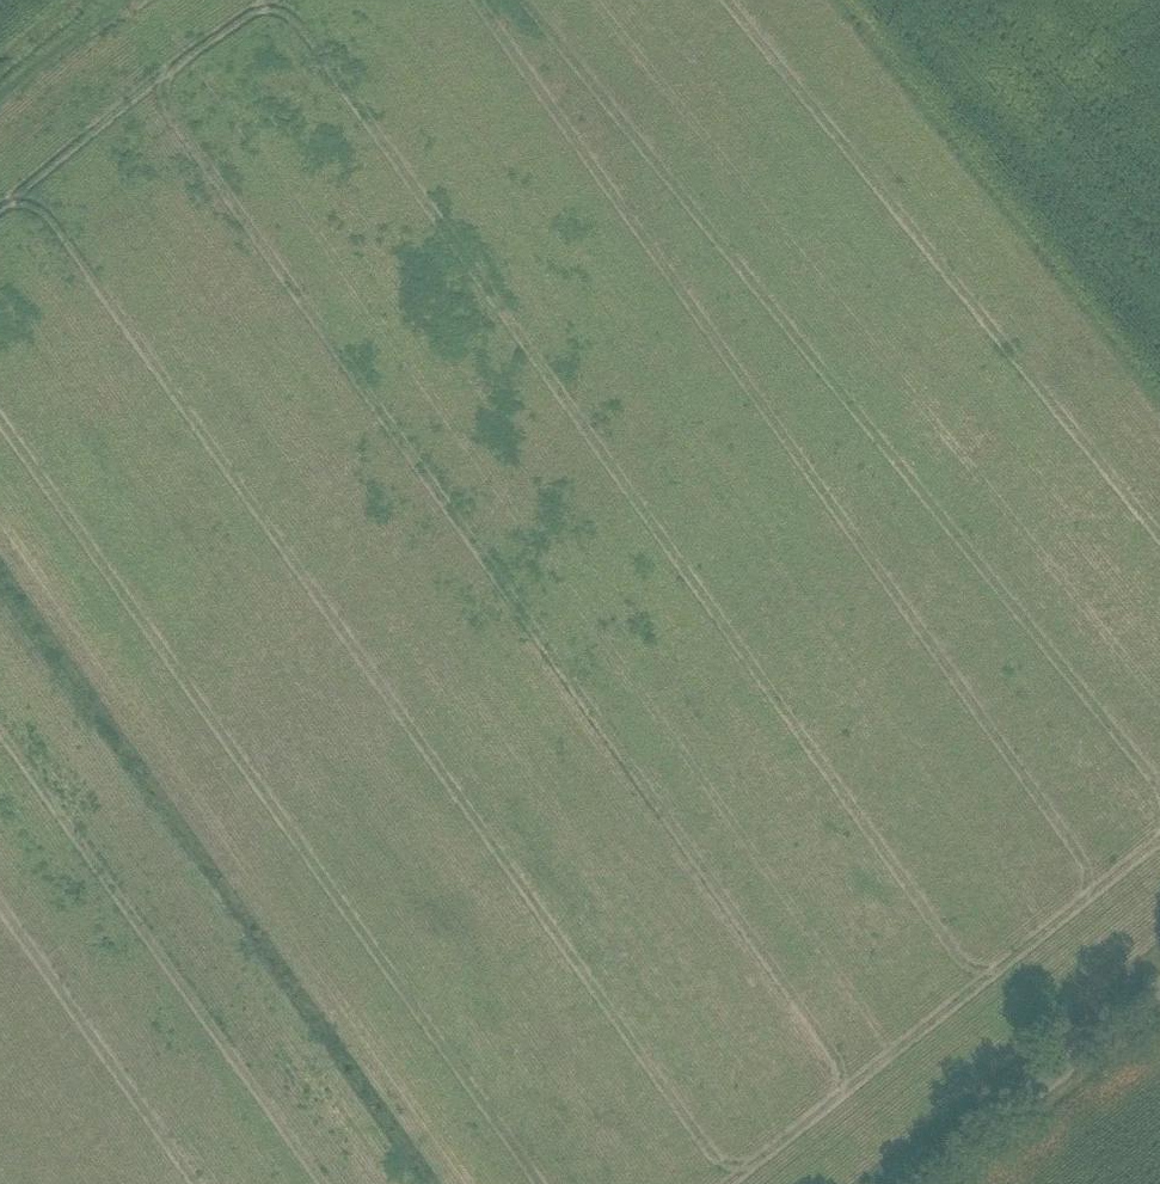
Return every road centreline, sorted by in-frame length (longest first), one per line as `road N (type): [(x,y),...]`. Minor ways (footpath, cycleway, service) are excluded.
road 1 (unclassified): [(927,1183),(1159,995)]

